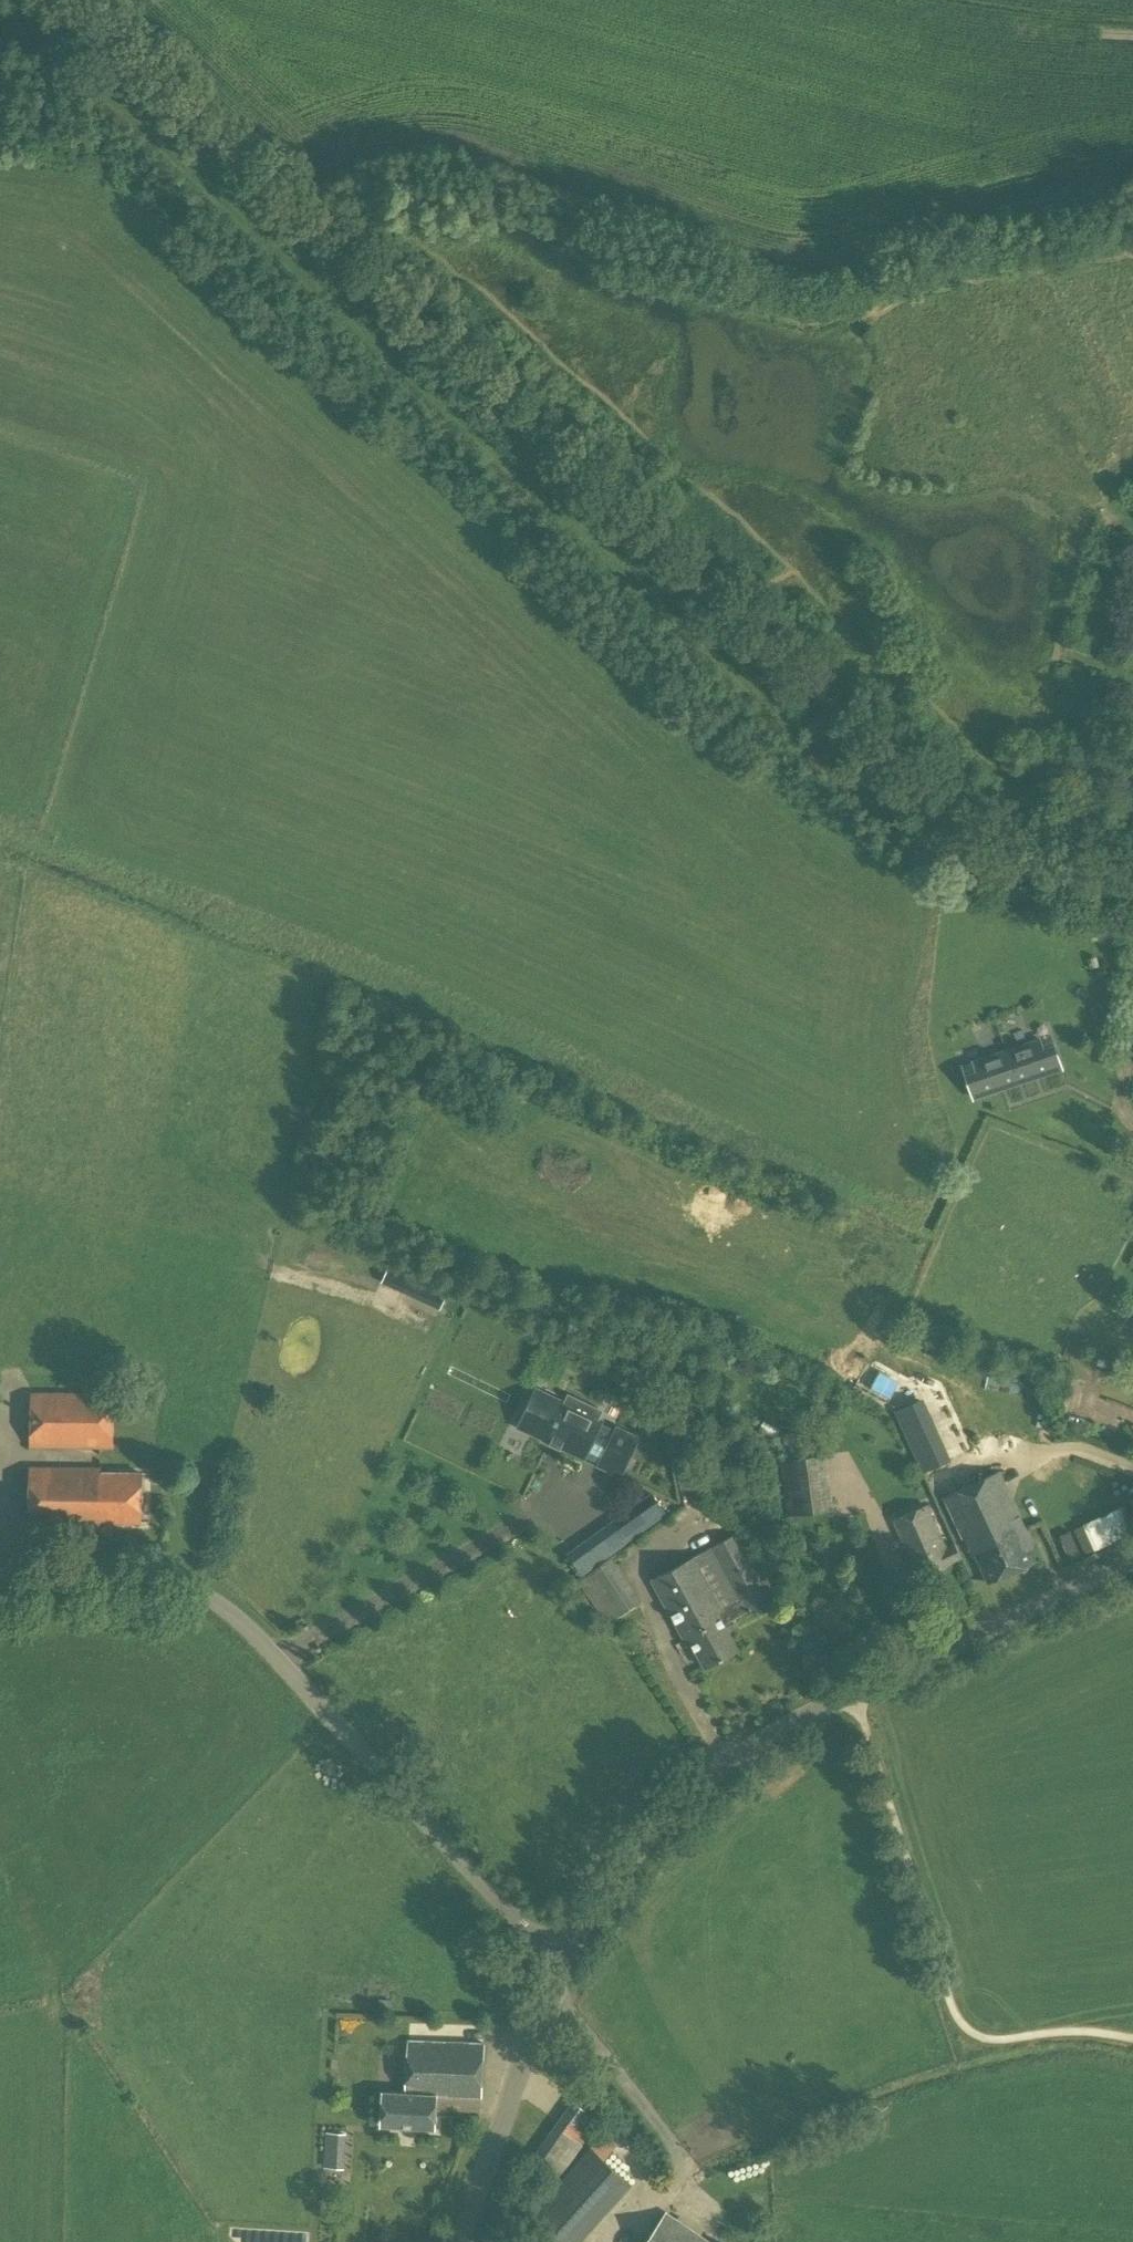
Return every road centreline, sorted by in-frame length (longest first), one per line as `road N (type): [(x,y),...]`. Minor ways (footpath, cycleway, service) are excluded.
road 1 (unclassified): [(1132,880),(989,856),(45,0)]
road 2 (unclassified): [(559,1965),(222,1606),(140,1573),(0,1577)]
road 3 (unclassified): [(559,1965),(619,1868),(729,1764),(854,1691),(1132,1561)]
road 4 (unclassified): [(458,2241),(559,1965)]

